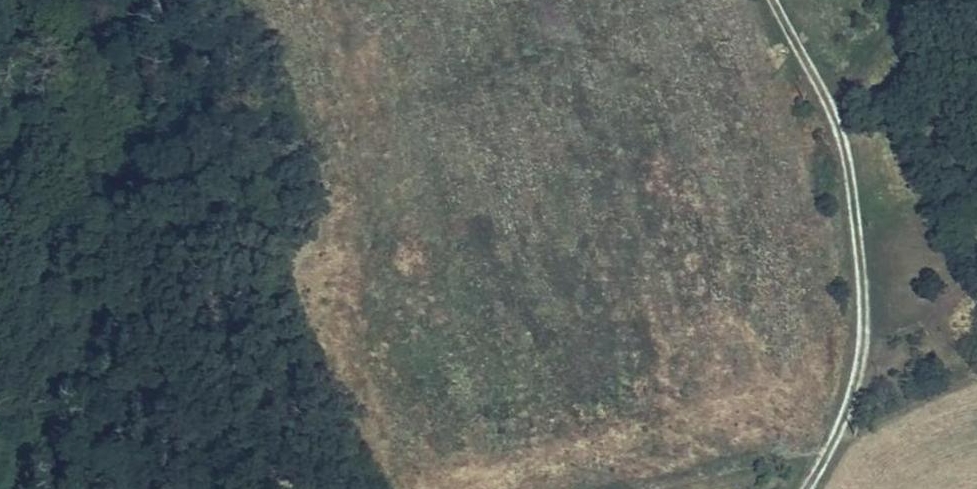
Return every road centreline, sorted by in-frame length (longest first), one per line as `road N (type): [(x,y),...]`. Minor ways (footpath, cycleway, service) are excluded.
road 1 (unclassified): [(803,488),(846,402),(862,348),(859,285),(848,179),(766,0)]

